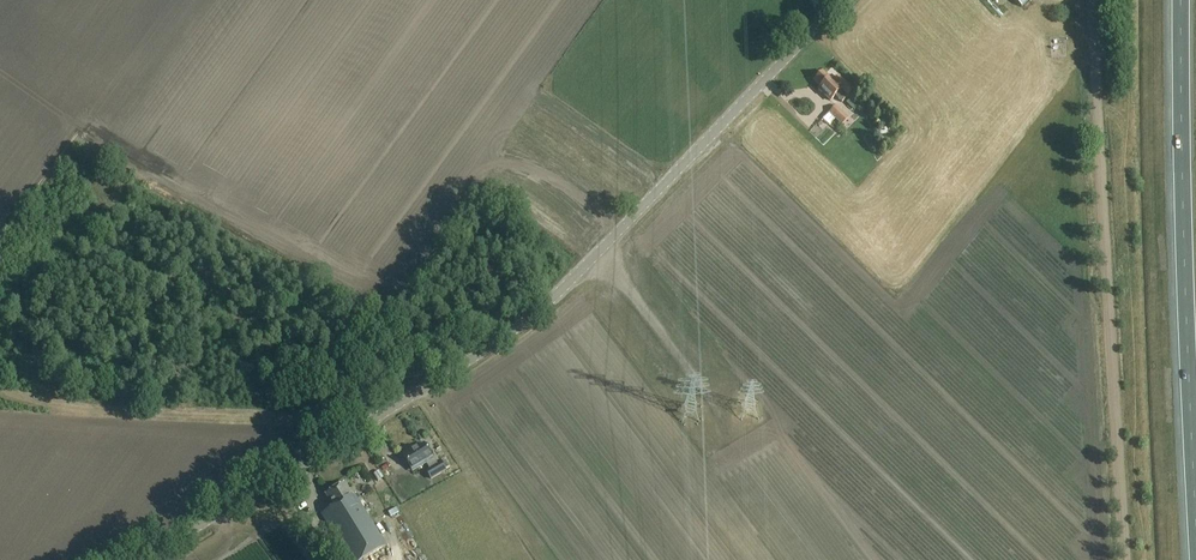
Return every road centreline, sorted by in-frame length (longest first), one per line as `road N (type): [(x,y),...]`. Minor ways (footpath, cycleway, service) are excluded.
road 1 (tertiary): [(144,559),(481,355),(550,302),(842,0)]
road 2 (track): [(1123,559),(1091,0)]
road 3 (motorway): [(1182,0),(1195,496)]

